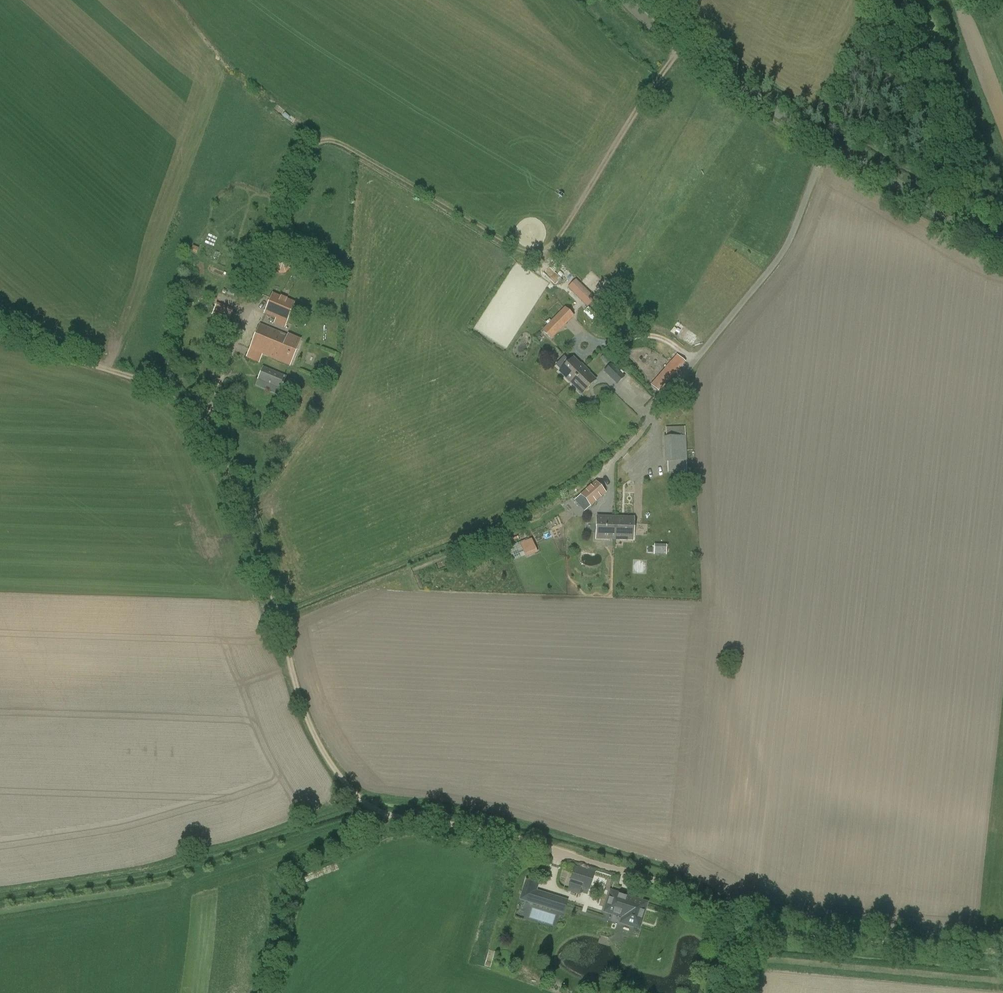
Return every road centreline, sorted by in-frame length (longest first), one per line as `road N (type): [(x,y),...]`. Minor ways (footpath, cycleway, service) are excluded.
road 1 (track): [(0,342),(138,378),(199,414),(256,548),(305,714),(336,773),(363,802),(392,817),(466,826),(647,878),(750,926)]
road 2 (unclassified): [(1002,238),(828,136),(644,0)]
road 3 (track): [(374,810),(166,872),(0,897)]
road 4 (track): [(562,509),(281,625)]
road 5 (track): [(750,926),(1002,953)]

